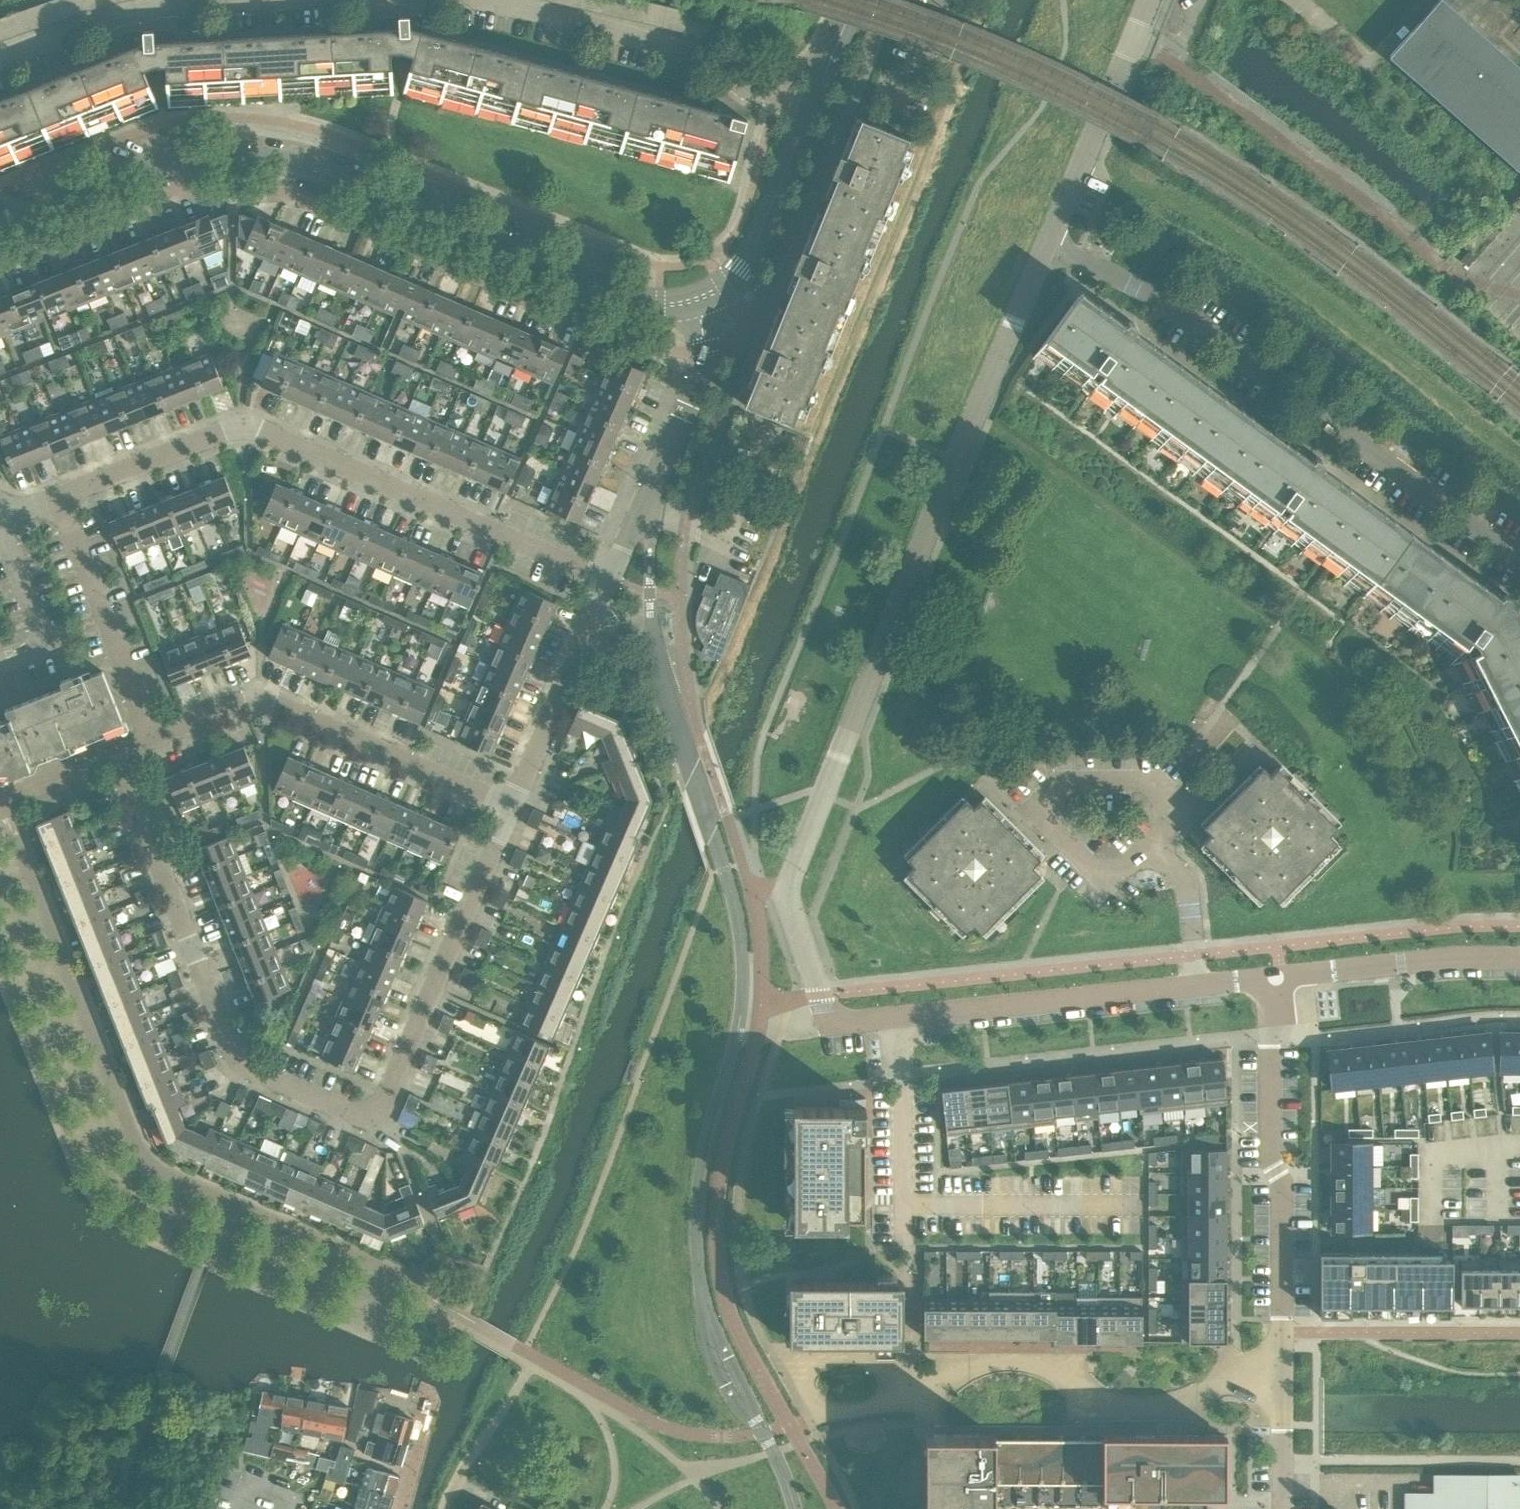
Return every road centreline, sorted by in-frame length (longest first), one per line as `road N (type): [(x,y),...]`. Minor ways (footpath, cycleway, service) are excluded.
road 1 (residential): [(157,739),(62,488),(244,424),(605,580)]
road 2 (unclassified): [(832,1025),(787,895),(1044,248)]
road 3 (residential): [(121,753),(241,1070),(372,1123),(510,808)]
road 4 (residential): [(1519,562),(1165,303),(1044,248)]
road 5 (residential): [(1281,1372),(1185,1401),(1105,1403),(1068,1374),(1031,1360),(970,1366),(934,1389),(899,1386)]
road 6 (residential): [(1281,1372),(1282,1185),(1267,1157),(1273,976)]
road 7 (residential): [(274,159),(280,194),(567,317),(600,285)]
road 8 (residential): [(1196,985),(832,1025)]
road 9 (residential): [(470,0),(678,47),(811,113)]
road 10 (tertiary): [(274,159),(331,173),(600,285)]
road 11 (residential): [(1158,854),(1169,800),(1155,788),(1062,782),(1042,800),(1040,813),(1109,879)]
road 12 (residential): [(605,580),(700,373),(698,303)]
road 13 (residential): [(0,65),(148,12),(272,0)]
road 14 (unclassified): [(510,808),(260,698)]
road 15 (unclassified): [(1044,248),(1148,0)]
road 16 (residential): [(510,808),(605,580)]
road 17 (residential): [(1519,957),(1273,976)]
road 18 (tertiary): [(811,113),(743,269),(698,303)]
road 19 (residential): [(0,264),(181,193),(187,162)]
road 20 (tertiary): [(0,225),(140,171),(187,162)]
road 21 (residential): [(1196,985),(1186,880),(1158,854)]
road 22 (residential): [(899,1386),(856,1363),(828,1362),(808,1379),(818,1410)]
road 23 (residential): [(3,799),(121,753)]

